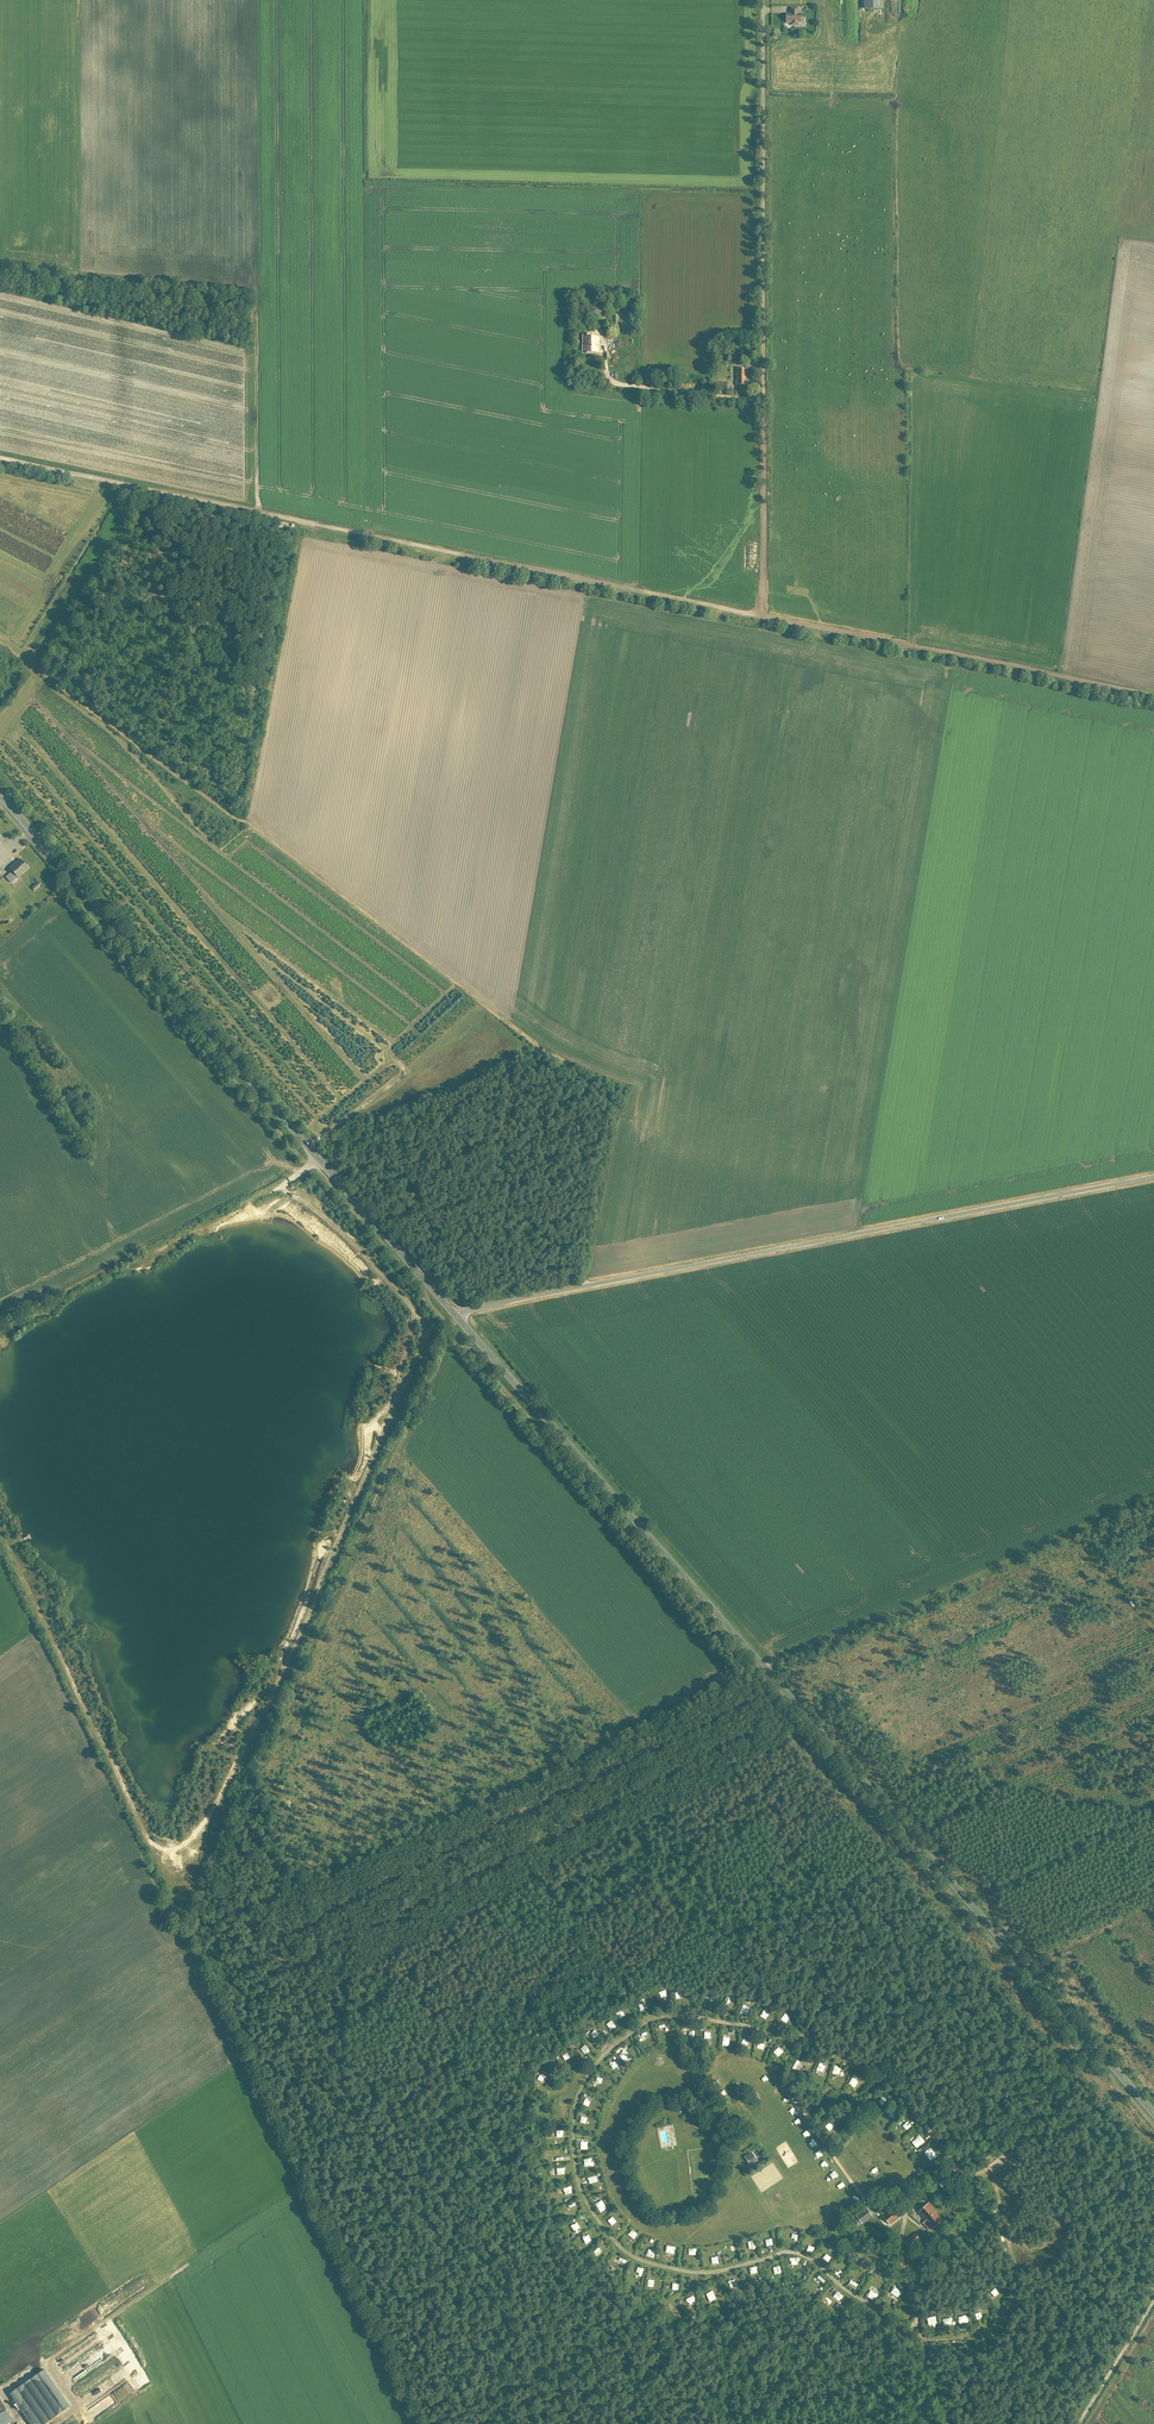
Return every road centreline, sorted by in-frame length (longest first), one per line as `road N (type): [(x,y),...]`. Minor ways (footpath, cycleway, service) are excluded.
road 1 (track): [(1089,2046),(1039,2091),(1036,2117),(1022,2133),(975,2172),(956,2170),(888,2088),(808,2038),(788,2042),(691,2018),(635,2029),(591,2072),(577,2108),(576,2177),(597,2223),(621,2249),(687,2273),(788,2254),(810,2258),(854,2298),(927,2340),(970,2334),(998,2322),(1011,2304),(1020,2281),(1007,2229),(1013,2207)]
road 2 (track): [(236,1218),(289,1196),(321,1213),(425,1324),(424,1337),(282,1674),(203,1823),(181,1848),(149,1840),(0,1525)]
road 3 (secondary): [(1153,2119),(458,1318)]
road 4 (unclassified): [(763,617),(0,459)]
road 5 (residential): [(458,1318),(1153,1179)]
road 6 (secondary): [(458,1318),(0,795)]
road 7 (unclassified): [(763,617),(764,0)]
road 8 (track): [(760,1673),(816,1643),(861,1633),(1153,1491)]
road 9 (unclassified): [(1153,697),(763,617)]
road 10 (track): [(584,1289),(614,1104),(565,1059),(483,1005)]
road 11 (track): [(948,2423),(926,2373),(900,2237),(909,2212),(956,2170)]
road 12 (track): [(480,1002),(308,1147)]
road 13 (track): [(126,485),(26,655)]
road 14 (track): [(1021,1968),(1153,1905)]
road 15 (track): [(1079,2423),(1153,2301)]
road 16 (track): [(1153,1629),(1089,1521)]

